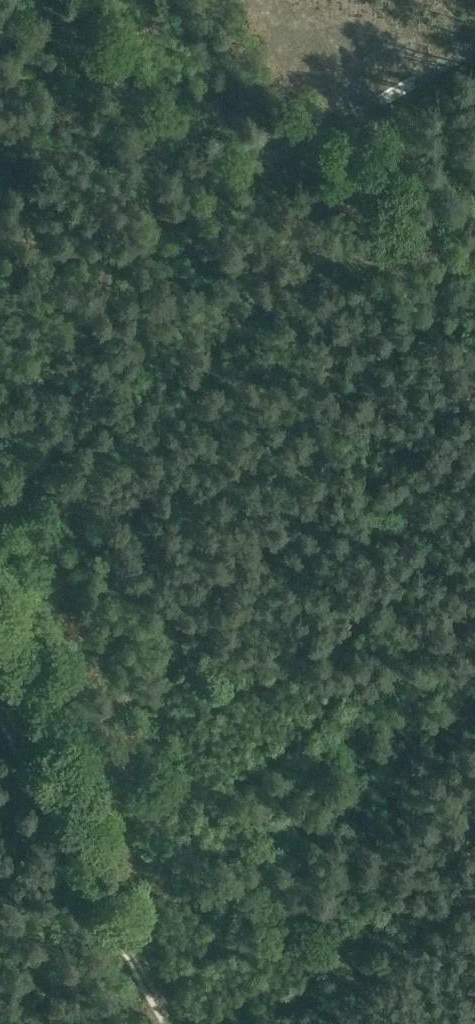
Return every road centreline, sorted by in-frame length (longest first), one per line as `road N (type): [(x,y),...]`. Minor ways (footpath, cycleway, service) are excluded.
road 1 (unclassified): [(40,0),(146,109),(182,133),(250,158),(288,151),(474,47)]

